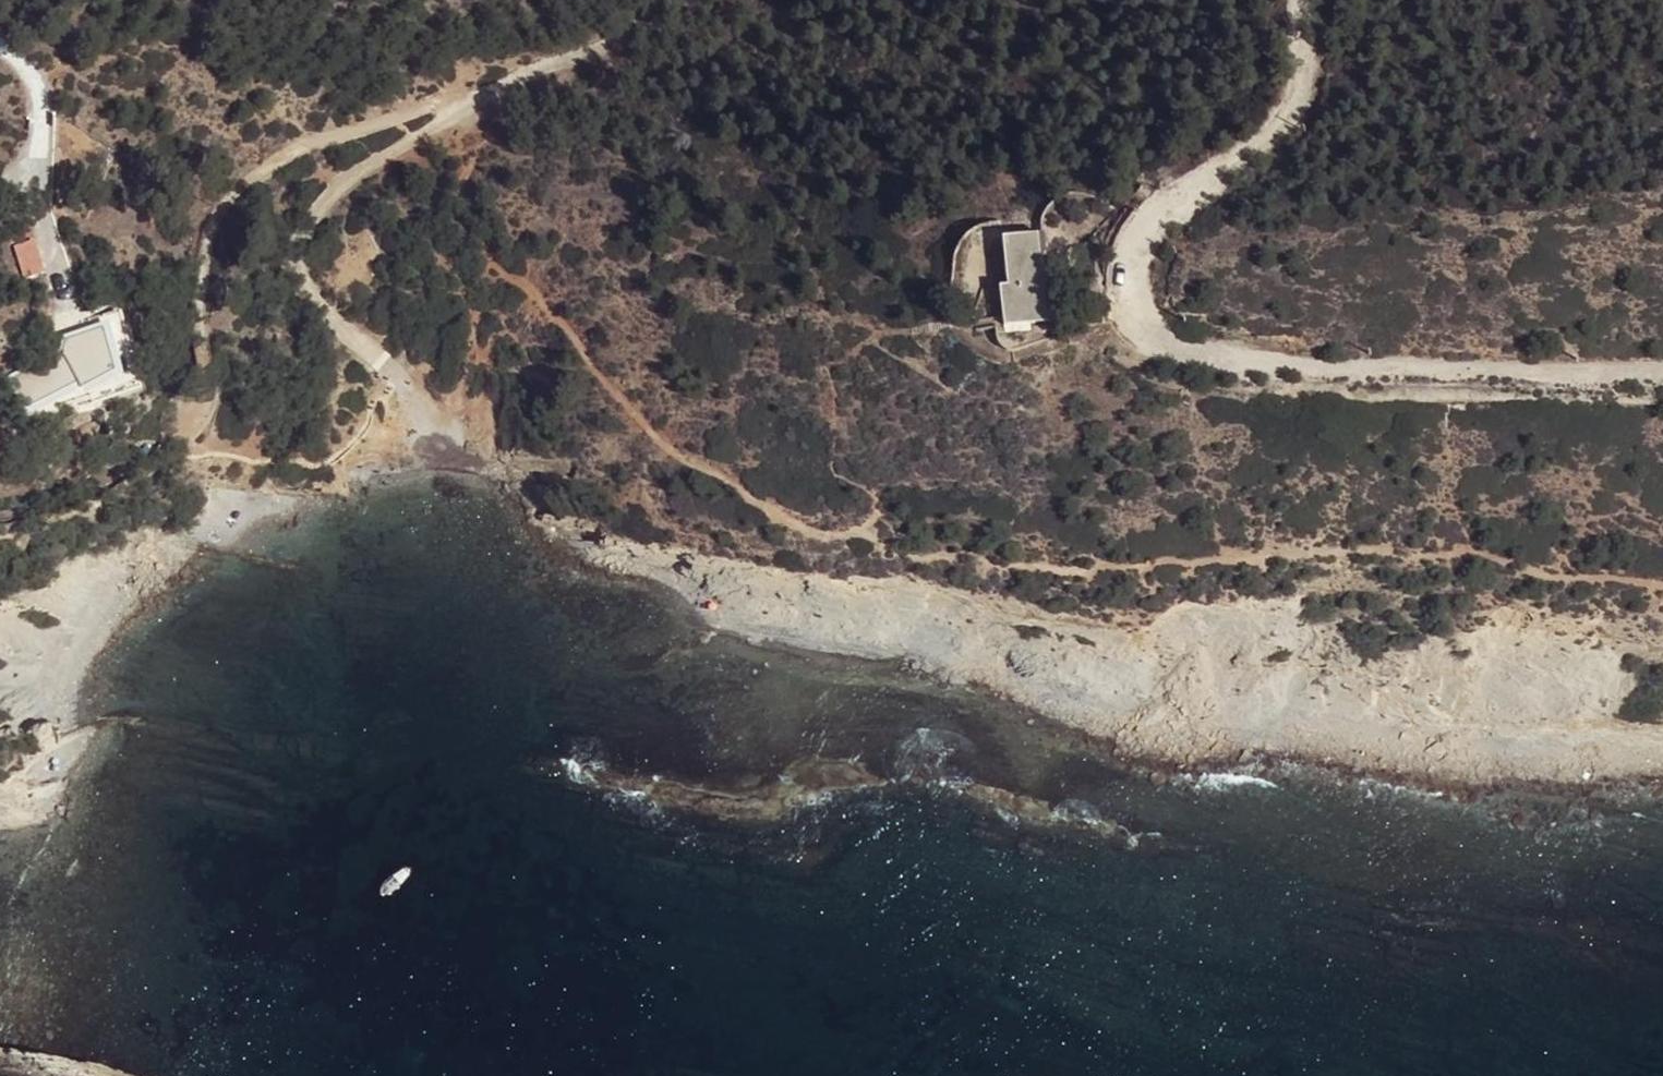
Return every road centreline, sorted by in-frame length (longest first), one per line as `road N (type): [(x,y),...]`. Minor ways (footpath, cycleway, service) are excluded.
road 1 (track): [(1305,0),(1308,75),(1291,115),(1148,222),(1124,278),(1142,341),(1221,357),(1396,368),(1662,369)]
road 2 (track): [(678,0),(599,46),(468,101),(345,178),(313,218),(302,260),(316,300),(399,375),(430,413),(441,445)]

